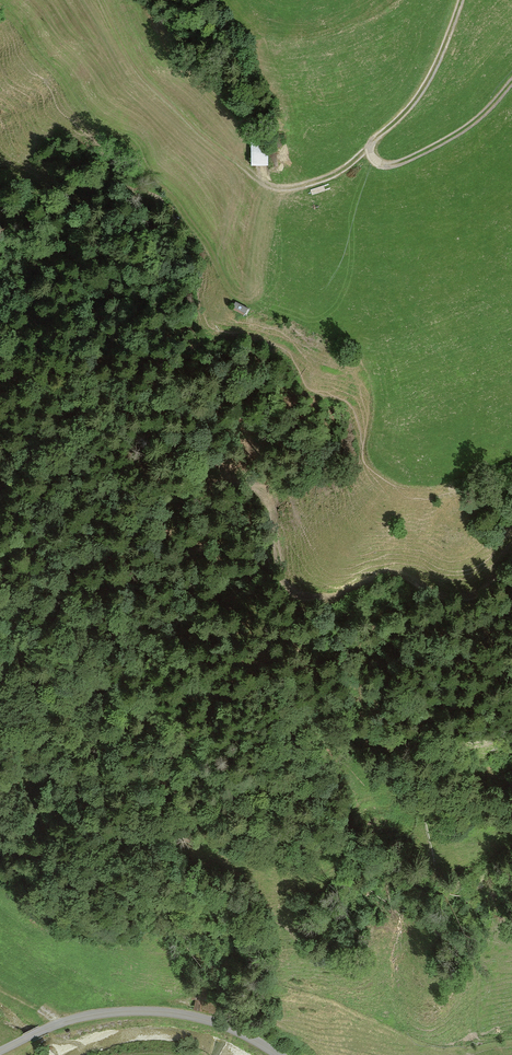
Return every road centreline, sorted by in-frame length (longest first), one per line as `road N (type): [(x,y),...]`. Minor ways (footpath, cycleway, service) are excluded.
road 1 (track): [(0,269),(32,301),(24,360),(75,415),(93,452),(166,485),(258,486),(270,494),(280,566),(297,594),(340,597),(399,572),(433,593),(460,597),(491,585),(511,562)]
road 2 (track): [(0,553),(52,545),(105,587),(168,557),(211,556),(243,600),(271,619),(306,616),(340,597)]
road 3 (track): [(511,81),(472,123),(435,146),(395,164),(371,156),(375,139),(432,72),(461,0)]
road 4 (tertiary): [(276,1054),(211,1020),(152,1011),(62,1022),(0,1051)]
road 5 (track): [(233,160),(271,186),(289,188),(332,176),(370,147)]

